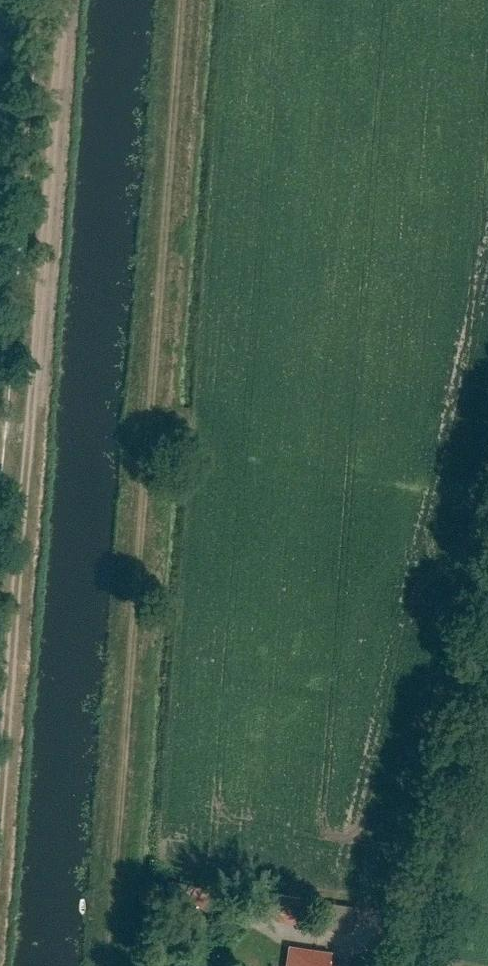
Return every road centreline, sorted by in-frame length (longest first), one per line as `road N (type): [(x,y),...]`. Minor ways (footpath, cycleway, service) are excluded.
road 1 (track): [(113,965),(182,0)]
road 2 (track): [(74,0),(13,657)]
road 3 (unclassified): [(409,965),(487,637)]
road 4 (track): [(13,657),(0,823)]

